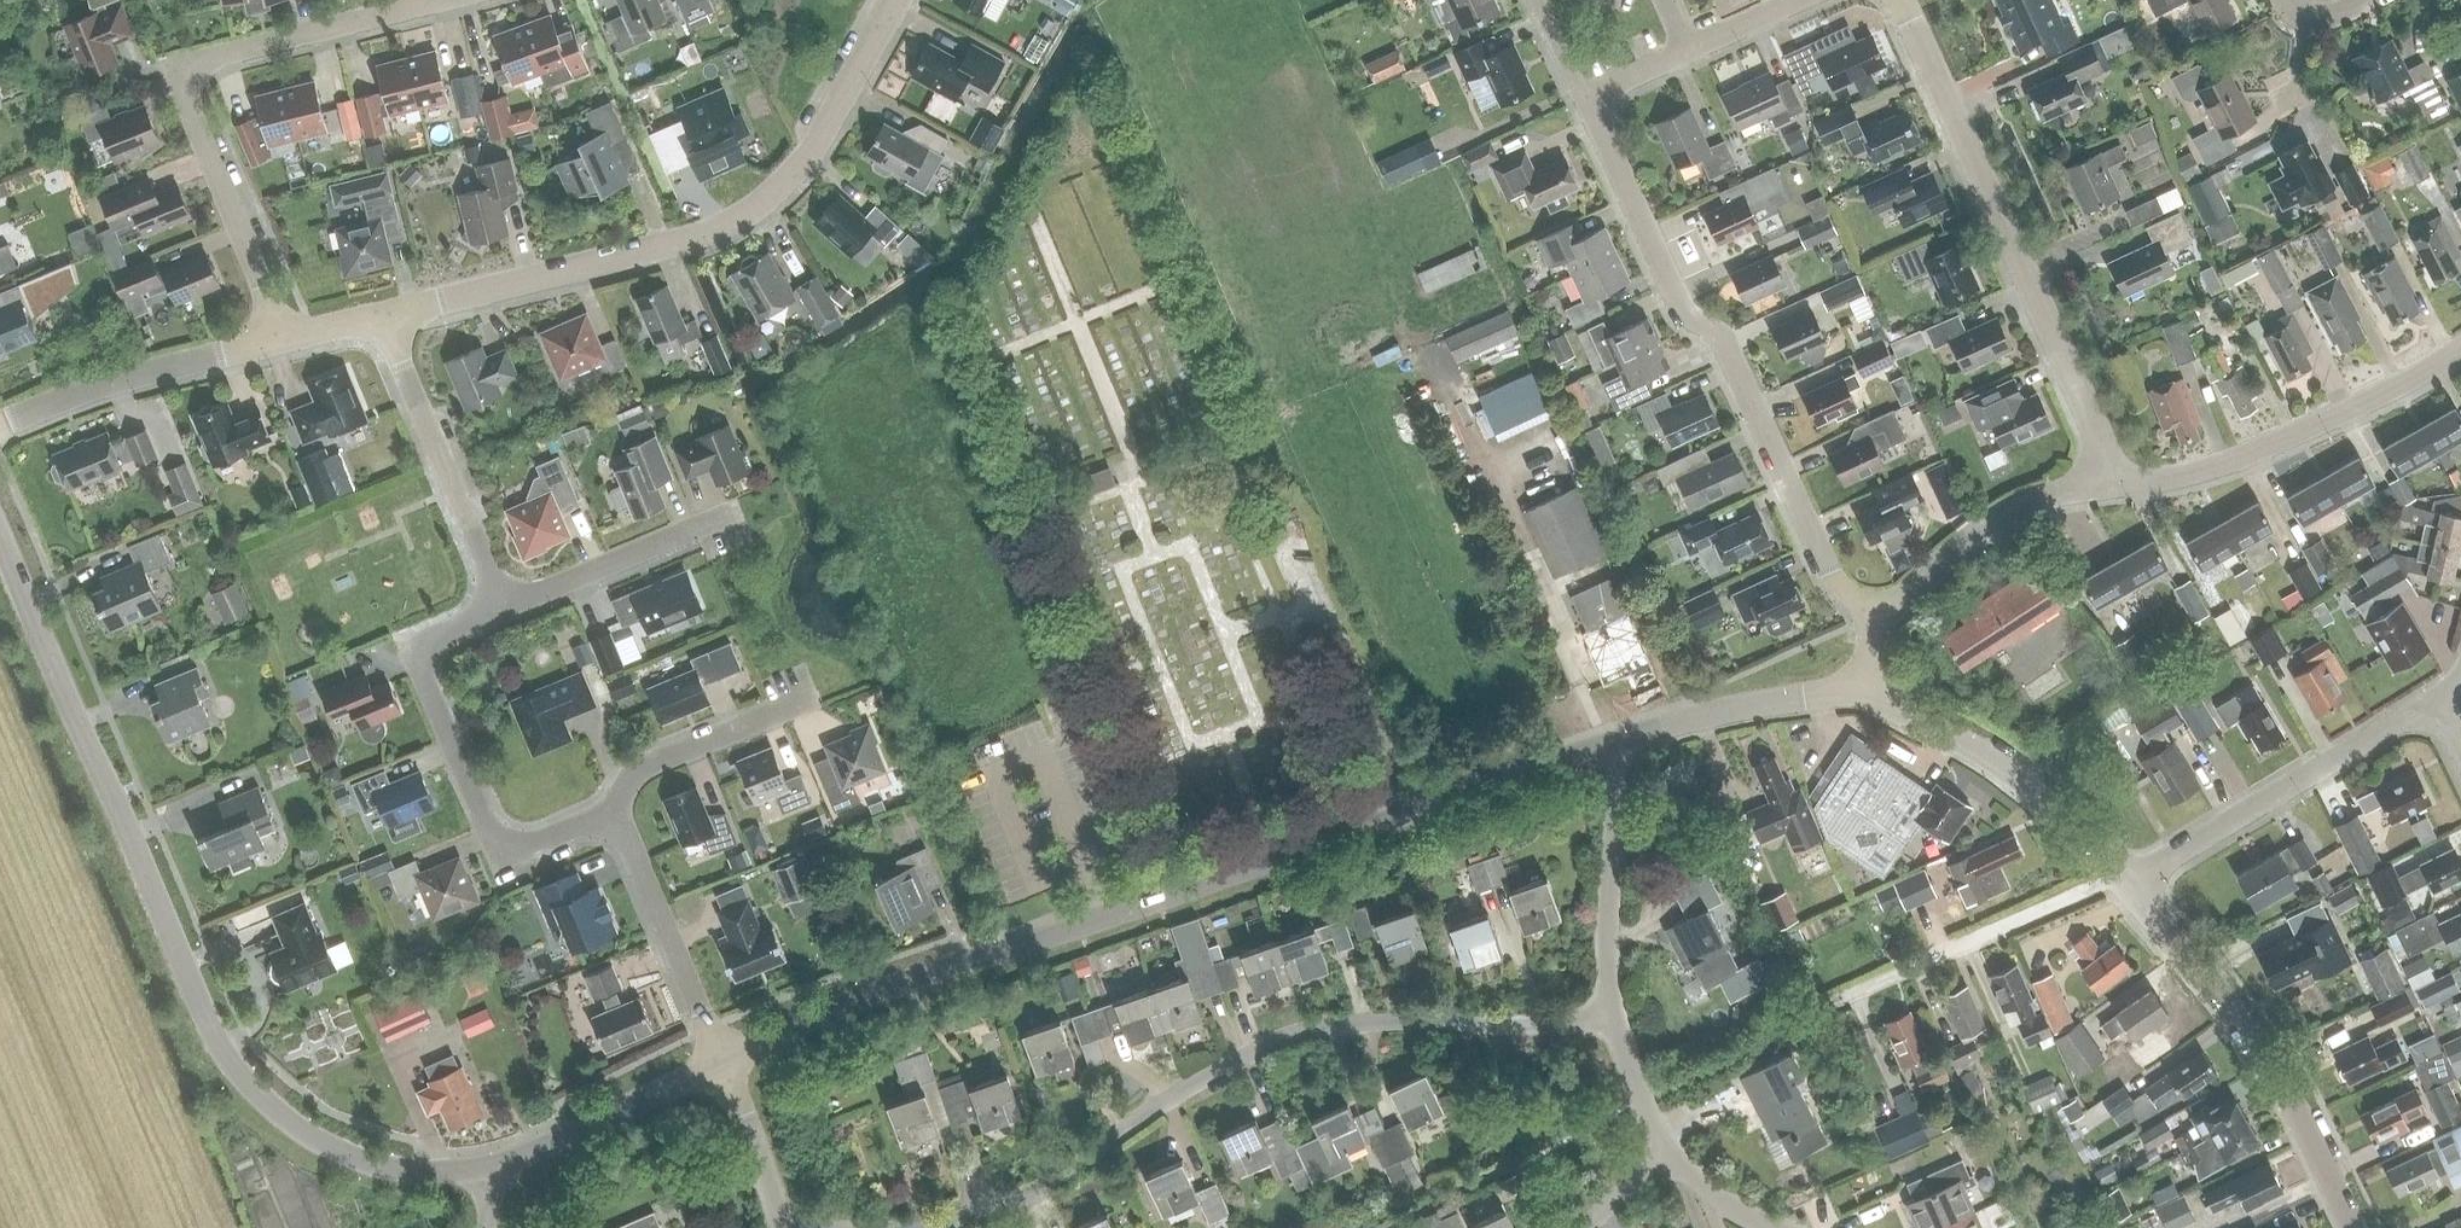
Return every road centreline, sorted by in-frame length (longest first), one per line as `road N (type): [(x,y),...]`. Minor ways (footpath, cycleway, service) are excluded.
road 1 (tertiary): [(722,1061),(873,991),(1602,744)]
road 2 (tertiary): [(487,1167),(425,1173),(367,1163),(306,1135),(252,1092),(212,1034),(0,539)]
road 3 (residential): [(924,1227),(1015,1199),(1210,1072),(1308,1029),(1358,1021),(1613,1022)]
road 4 (unclassified): [(894,0),(808,156),(754,208),(690,241),(381,318)]
road 5 (residential): [(1878,616),(1833,586),(1719,339),(1685,317),(1581,96)]
road 6 (residential): [(284,340),(180,89),(181,70),(197,59),(445,0)]
road 7 (unclassified): [(2103,487),(2092,430),(1898,0)]
road 8 (residential): [(611,822),(584,823),(512,849),(490,833),(421,665),(439,635),(502,607)]
road 9 (tertiary): [(2354,1227),(2272,1068),(2129,887)]
road 10 (residential): [(2103,487),(2189,475),(2262,450),(2411,379),(2460,346)]
road 11 (residential): [(2129,887),(2405,717),(2434,718)]
road 12 (residential): [(1808,1016),(2115,874)]
road 13 (tertiary): [(2115,874),(1997,763),(1861,690)]
road 14 (residential): [(502,607),(381,318)]
road 15 (unclassified): [(284,340),(104,386),(0,426)]
road 16 (residential): [(1613,1022),(1612,808),(1602,744)]
road 17 (tertiary): [(1602,744),(1709,712),(1861,690)]
road 18 (residential): [(722,1061),(631,843),(611,822)]
road 19 (residential): [(1878,616),(1998,516),(2103,487)]
road 20 (tertiary): [(487,1167),(722,1061)]
road 21 (residential): [(502,607),(735,512)]
road 22 (residential): [(611,822),(623,789),(643,769),(815,697)]
road 23 (residential): [(782,1227),(722,1061)]
road 24 (residential): [(1666,1151),(1613,1022)]
road 25 (residential): [(1771,1227),(1715,1197),(1666,1151)]
road 26 (residential): [(1683,51),(1798,0)]

